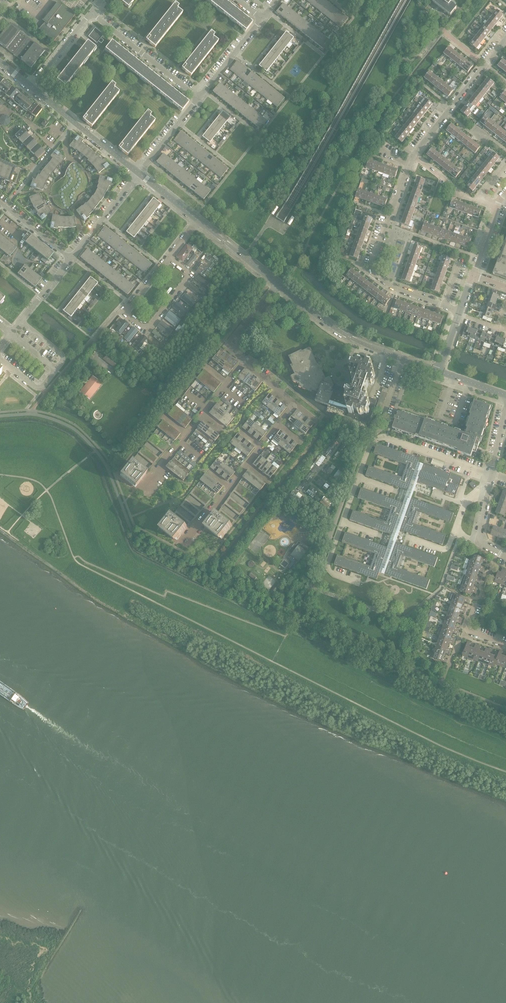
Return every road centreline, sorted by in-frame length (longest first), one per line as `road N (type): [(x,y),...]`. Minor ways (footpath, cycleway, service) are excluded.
road 1 (residential): [(445,306),(393,288),(372,270),(413,156)]
road 2 (residential): [(438,370),(350,337),(277,283)]
road 3 (residential): [(505,556),(479,542),(505,414)]
road 4 (residential): [(413,156),(505,39)]
road 5 (residential): [(199,98),(91,12)]
road 6 (residential): [(125,309),(146,330),(191,276),(169,257)]

